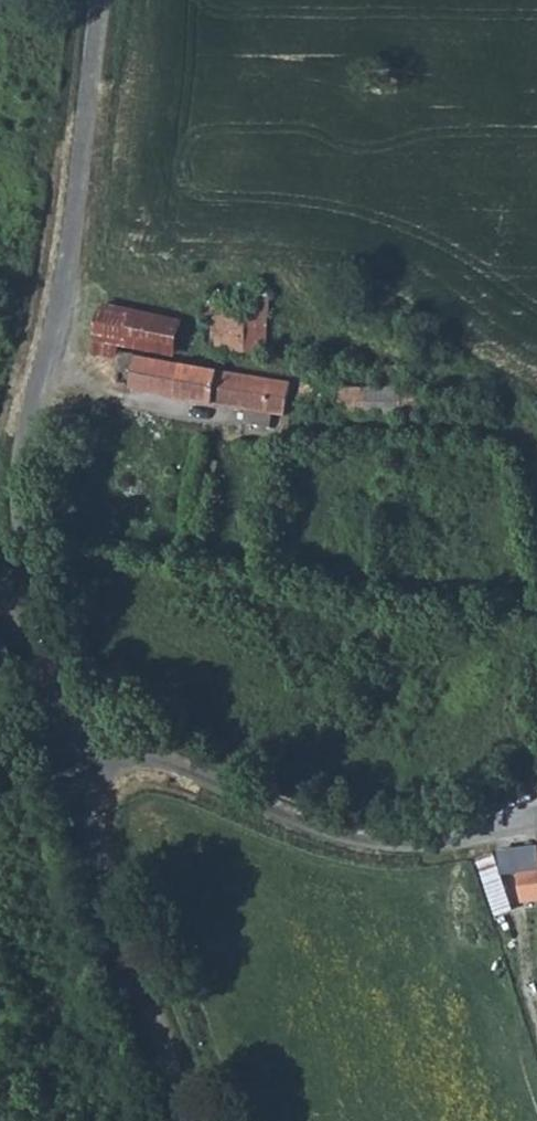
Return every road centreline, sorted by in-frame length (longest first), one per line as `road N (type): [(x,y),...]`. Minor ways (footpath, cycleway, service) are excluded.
road 1 (unclassified): [(75,766),(23,592),(18,510),(20,467),(62,295),(98,0)]
road 2 (unclassified): [(75,766),(100,759),(197,772),(316,829),(378,843),(536,817)]
road 3 (unclassified): [(190,1120),(75,766)]

